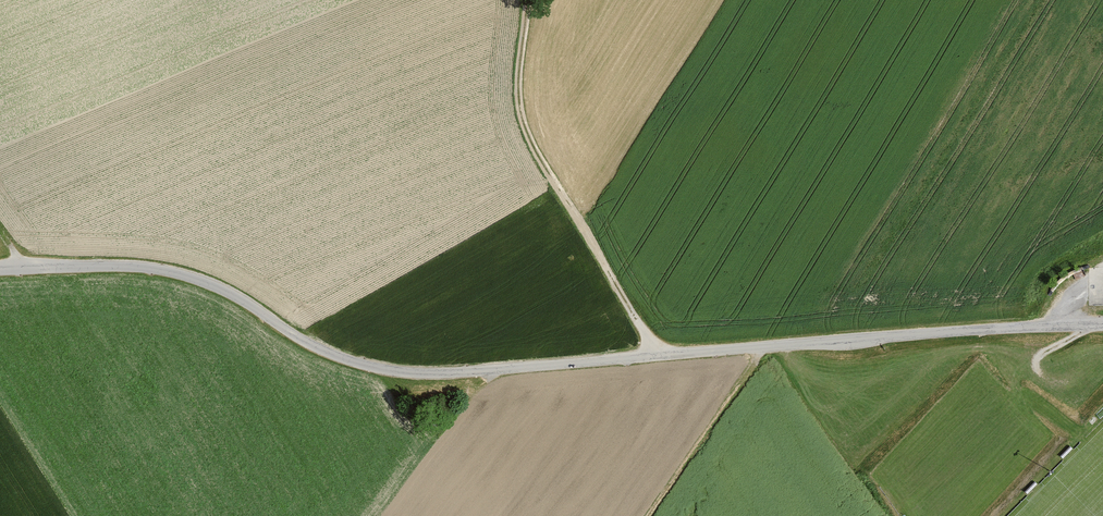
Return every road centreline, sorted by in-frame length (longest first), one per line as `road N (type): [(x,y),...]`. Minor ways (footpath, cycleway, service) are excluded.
road 1 (unclassified): [(1076,330),(418,373),(364,364),(237,293),(163,267),(0,266)]
road 2 (track): [(659,354),(523,122),(518,75),(528,0)]

